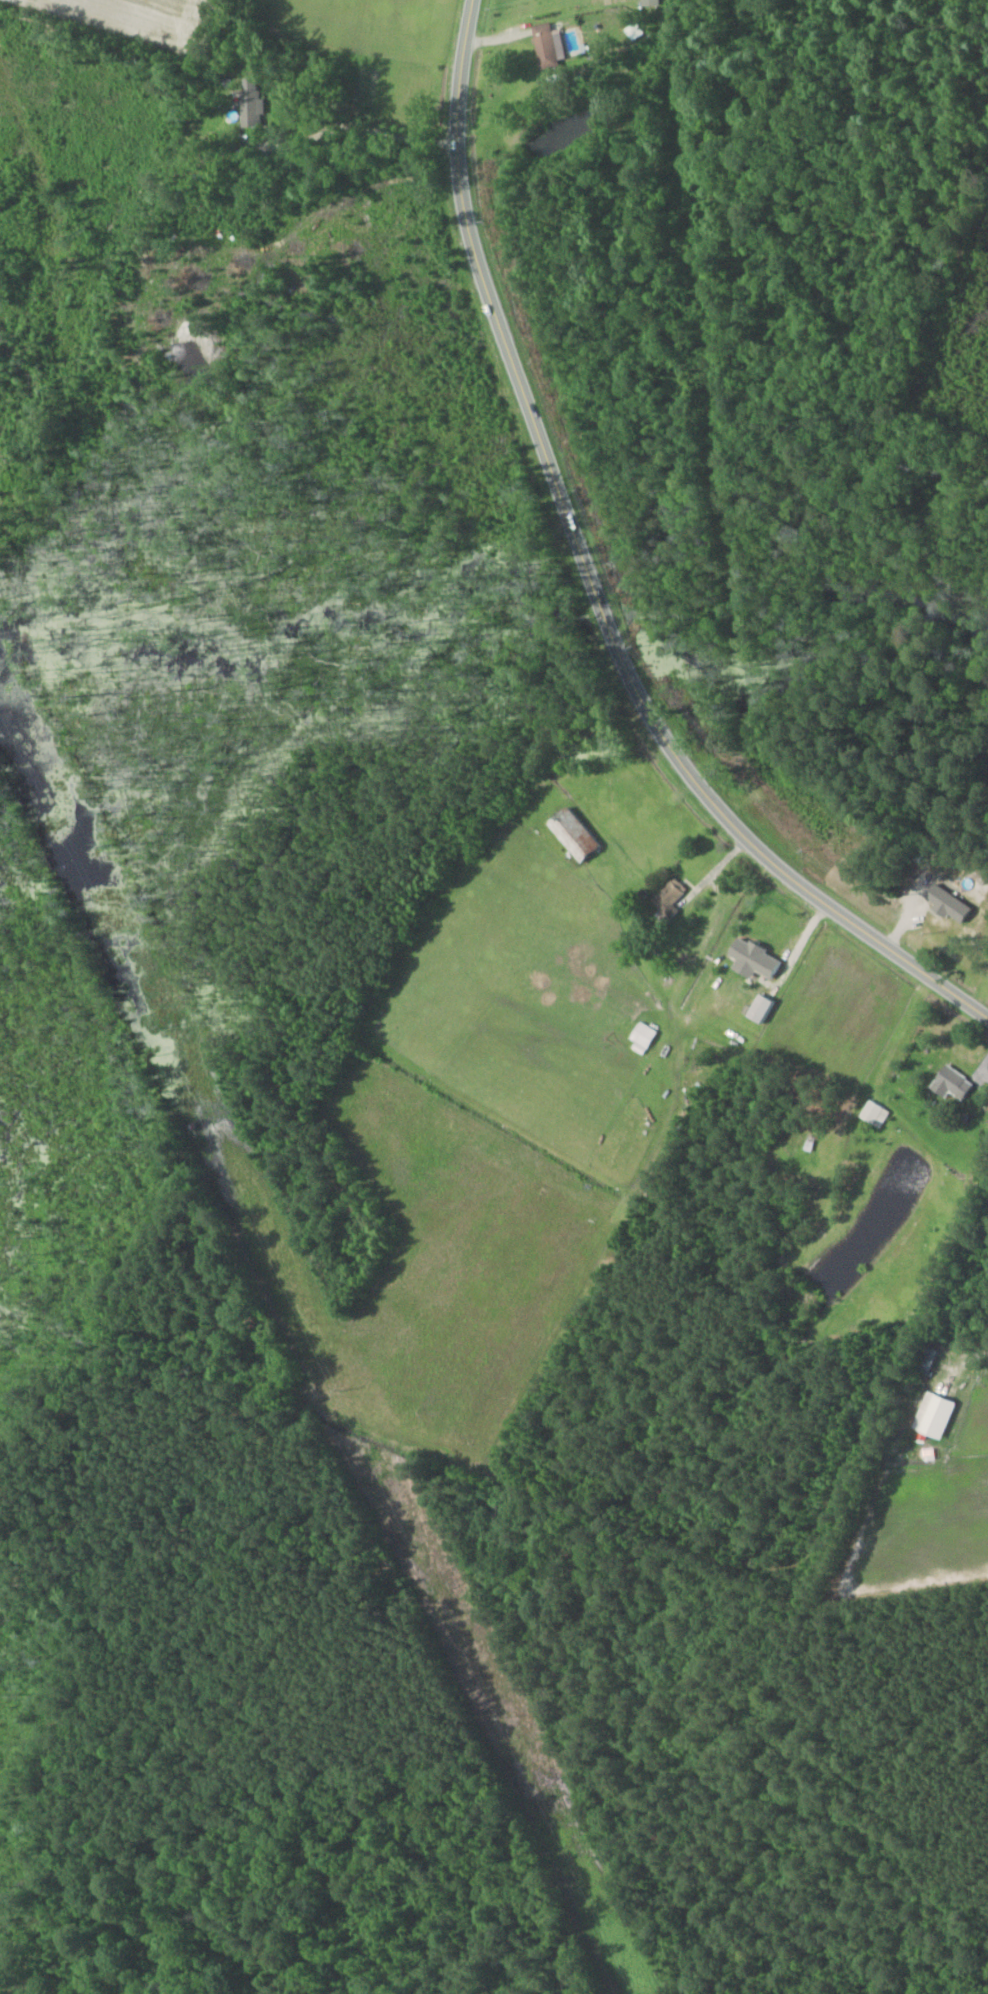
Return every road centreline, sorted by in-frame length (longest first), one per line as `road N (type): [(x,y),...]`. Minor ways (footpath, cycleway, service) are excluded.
road 1 (secondary): [(987,1018),(828,905),(739,830),(689,772),(634,686),(467,218),(458,127),(472,0)]

